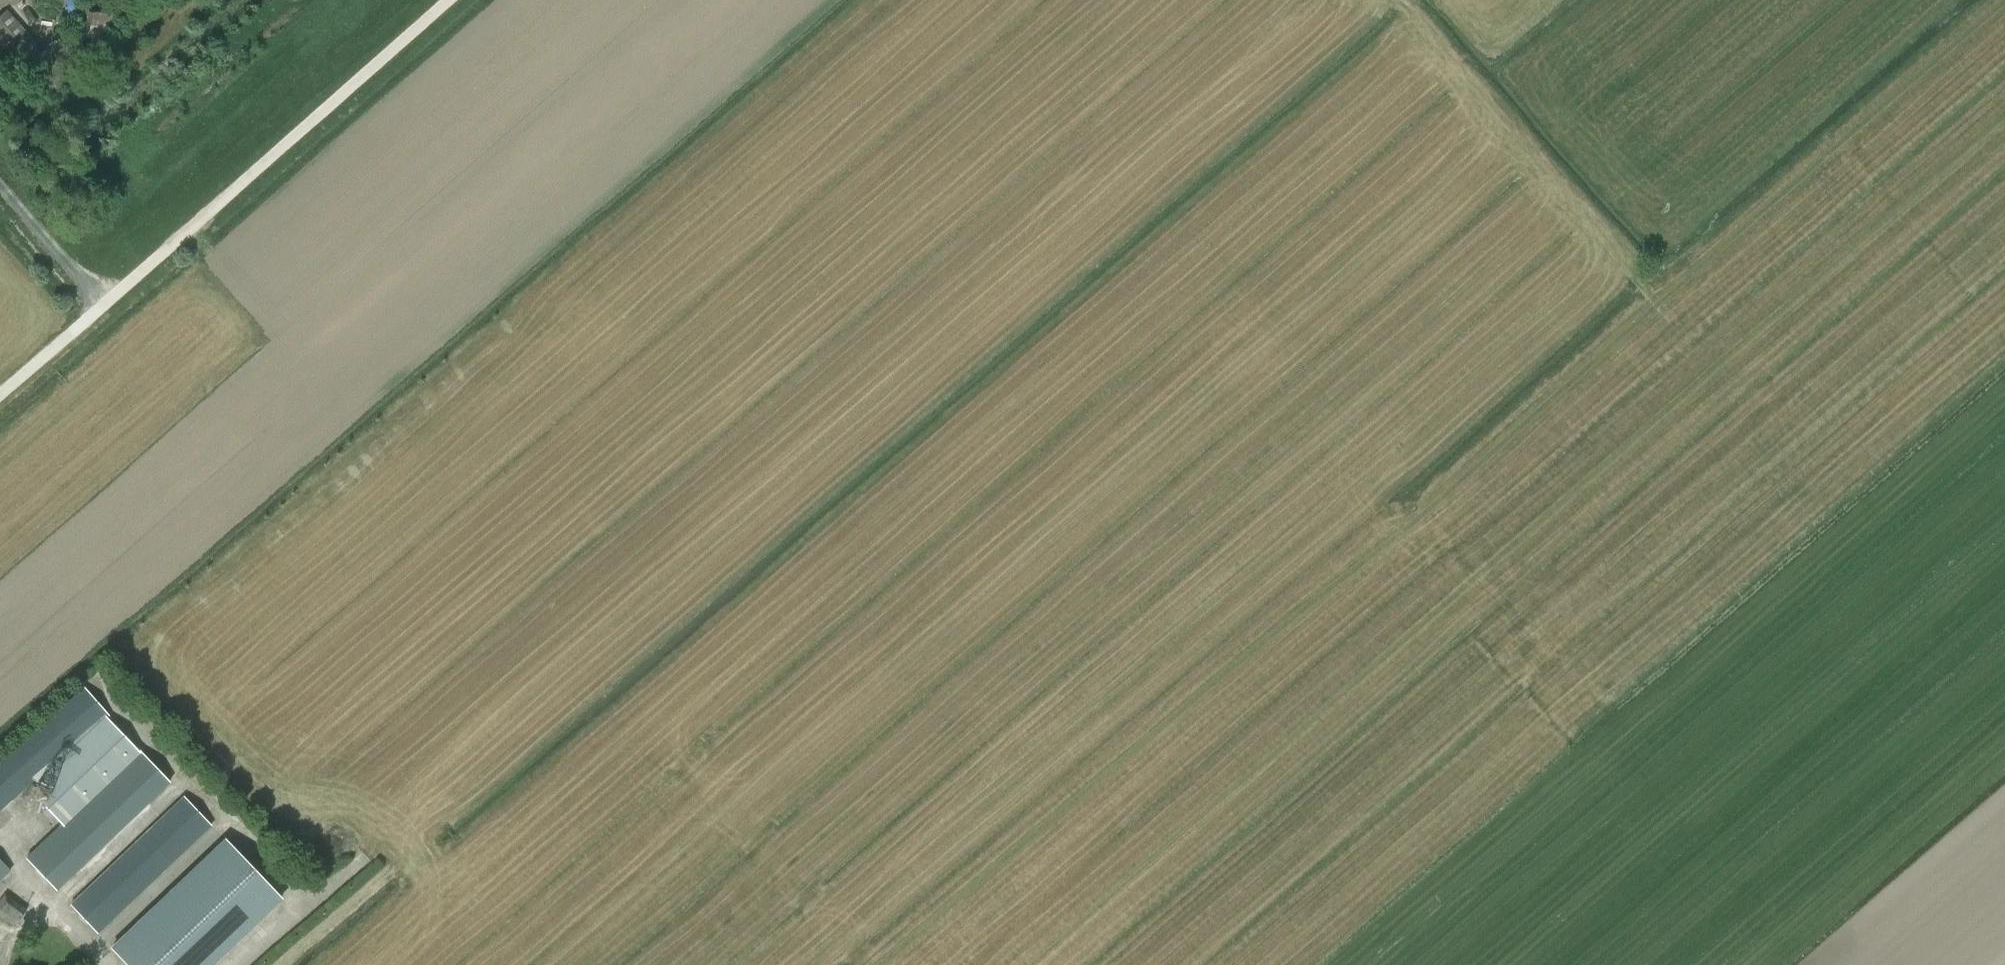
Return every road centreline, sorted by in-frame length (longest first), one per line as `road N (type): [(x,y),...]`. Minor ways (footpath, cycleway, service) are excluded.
road 1 (track): [(0,393),(446,0)]

